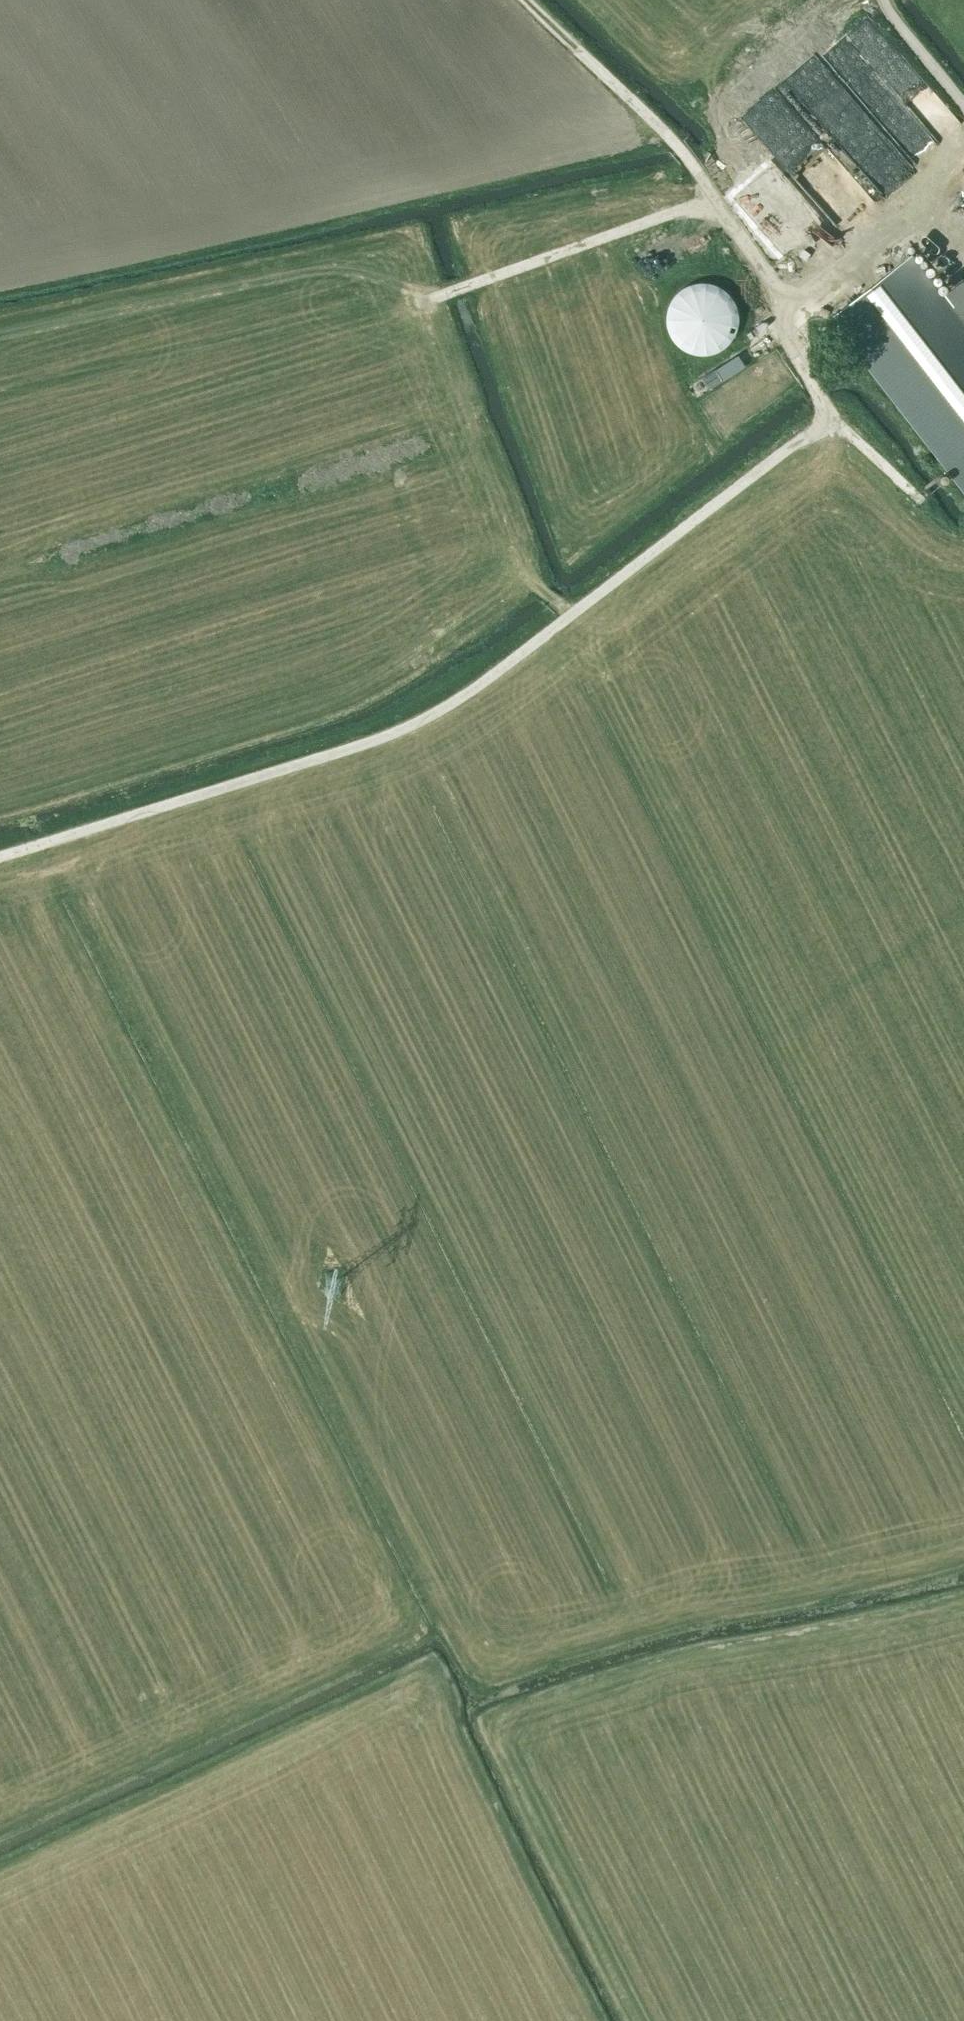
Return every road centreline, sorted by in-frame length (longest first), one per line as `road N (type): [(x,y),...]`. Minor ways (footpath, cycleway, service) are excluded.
road 1 (track): [(834,421),(443,709),(398,733),(0,857)]
road 2 (track): [(654,120),(537,162),(0,269)]
road 3 (track): [(573,49),(673,137),(791,308),(790,349),(834,421),(918,503)]
road 4 (track): [(714,200),(440,295)]
road 5 (unclassified): [(963,107),(883,0)]

